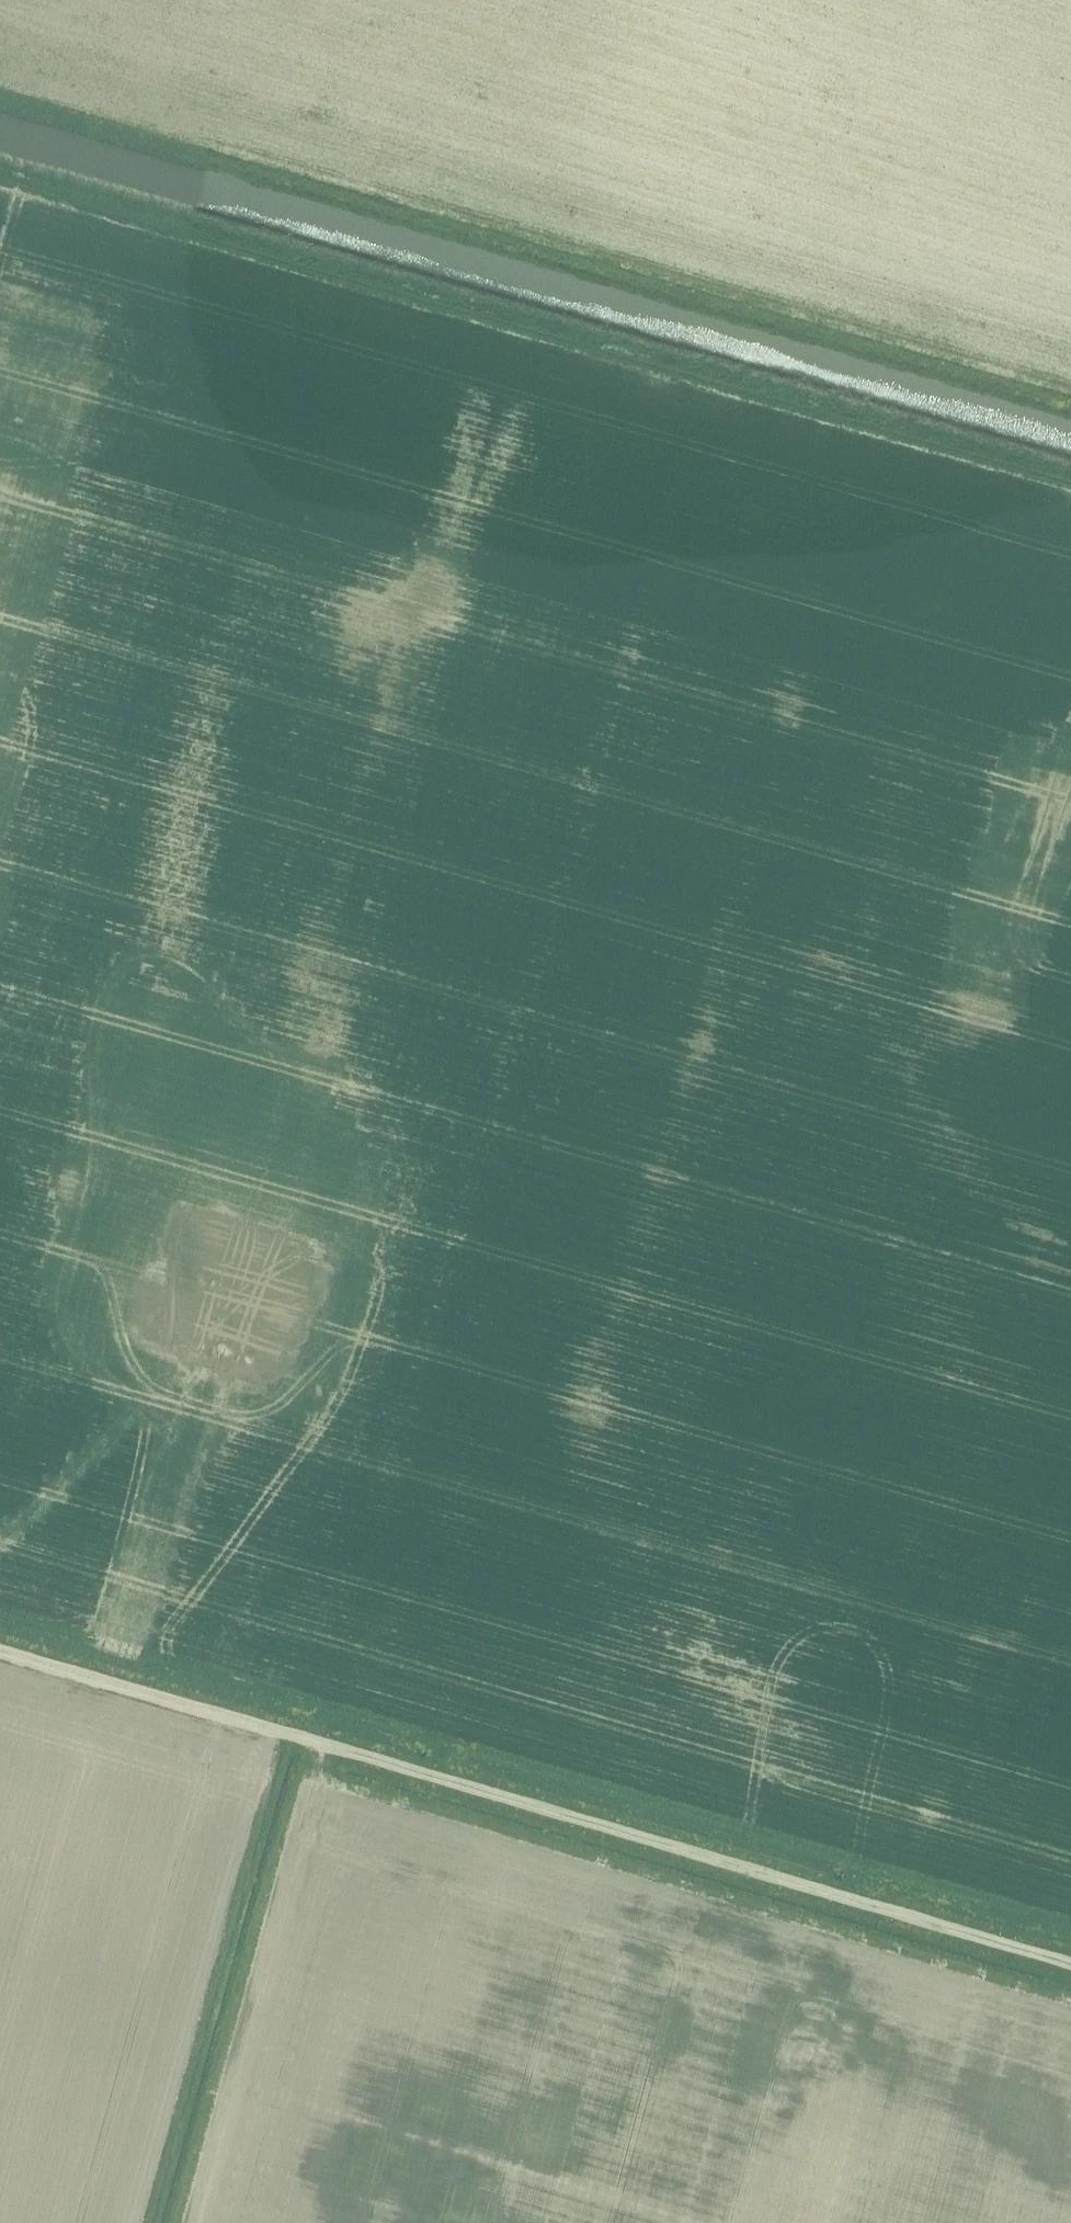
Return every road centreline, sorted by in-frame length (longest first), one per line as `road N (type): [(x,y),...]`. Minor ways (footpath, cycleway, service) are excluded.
road 1 (track): [(1070,1963),(0,1647)]

